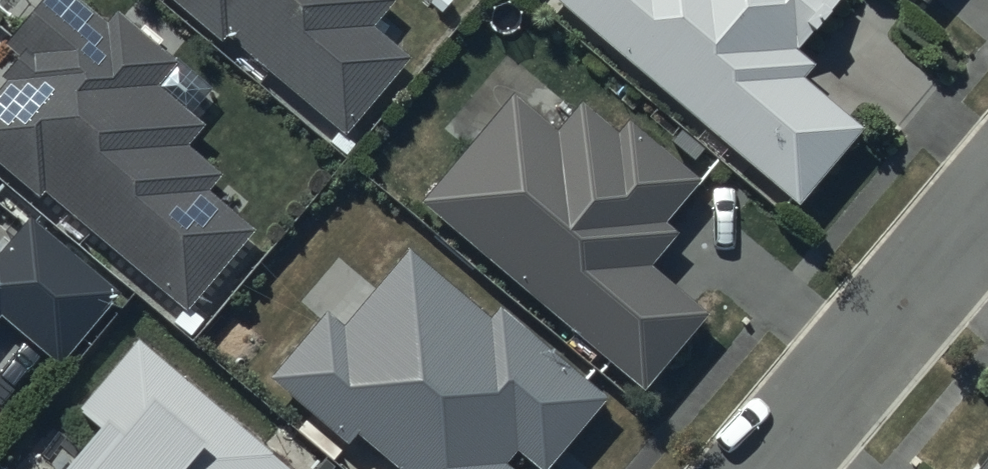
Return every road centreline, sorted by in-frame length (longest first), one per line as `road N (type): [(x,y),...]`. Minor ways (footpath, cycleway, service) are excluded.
road 1 (residential): [(987,199),(757,468)]

